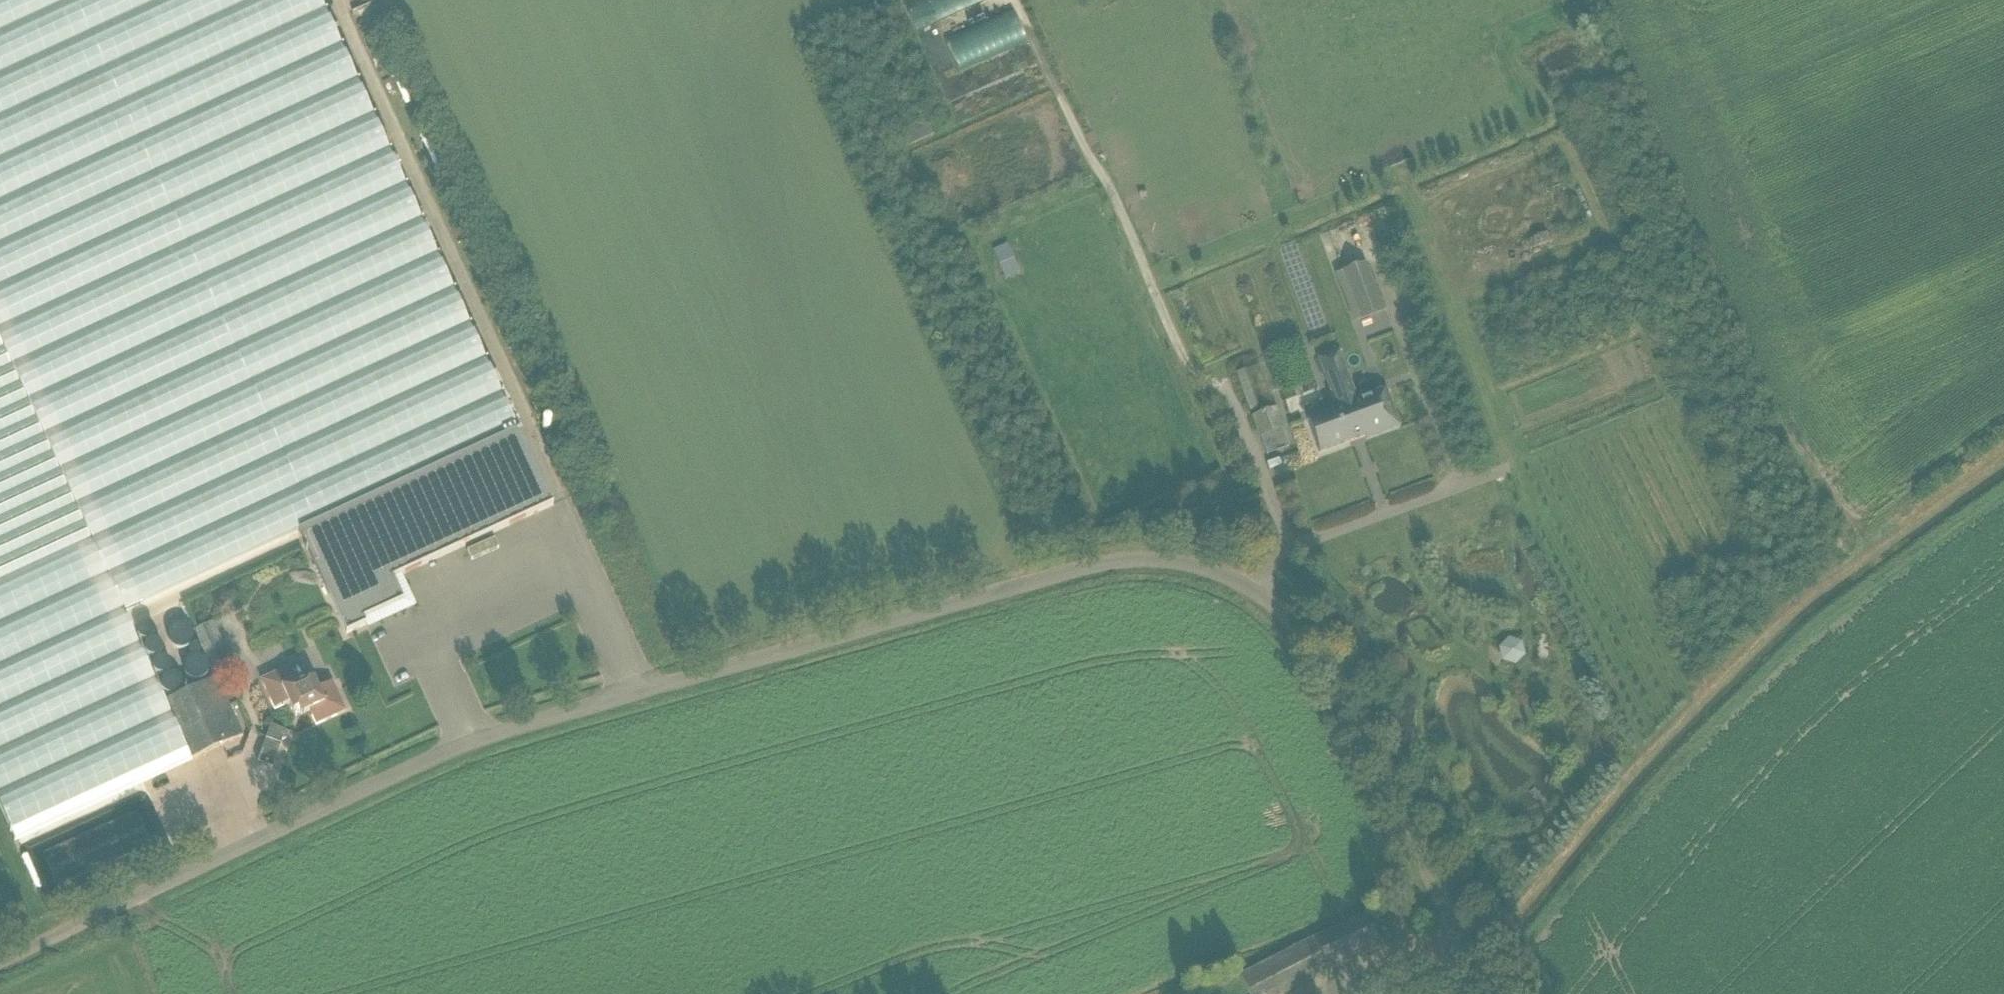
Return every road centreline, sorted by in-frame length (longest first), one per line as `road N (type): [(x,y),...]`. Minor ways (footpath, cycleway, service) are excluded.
road 1 (unclassified): [(1492,993),(1313,650),(1217,570),(1143,560),(1070,572),(640,690),(469,746),(0,968)]
road 2 (track): [(1508,469),(1514,464),(1425,229),(1416,232)]

